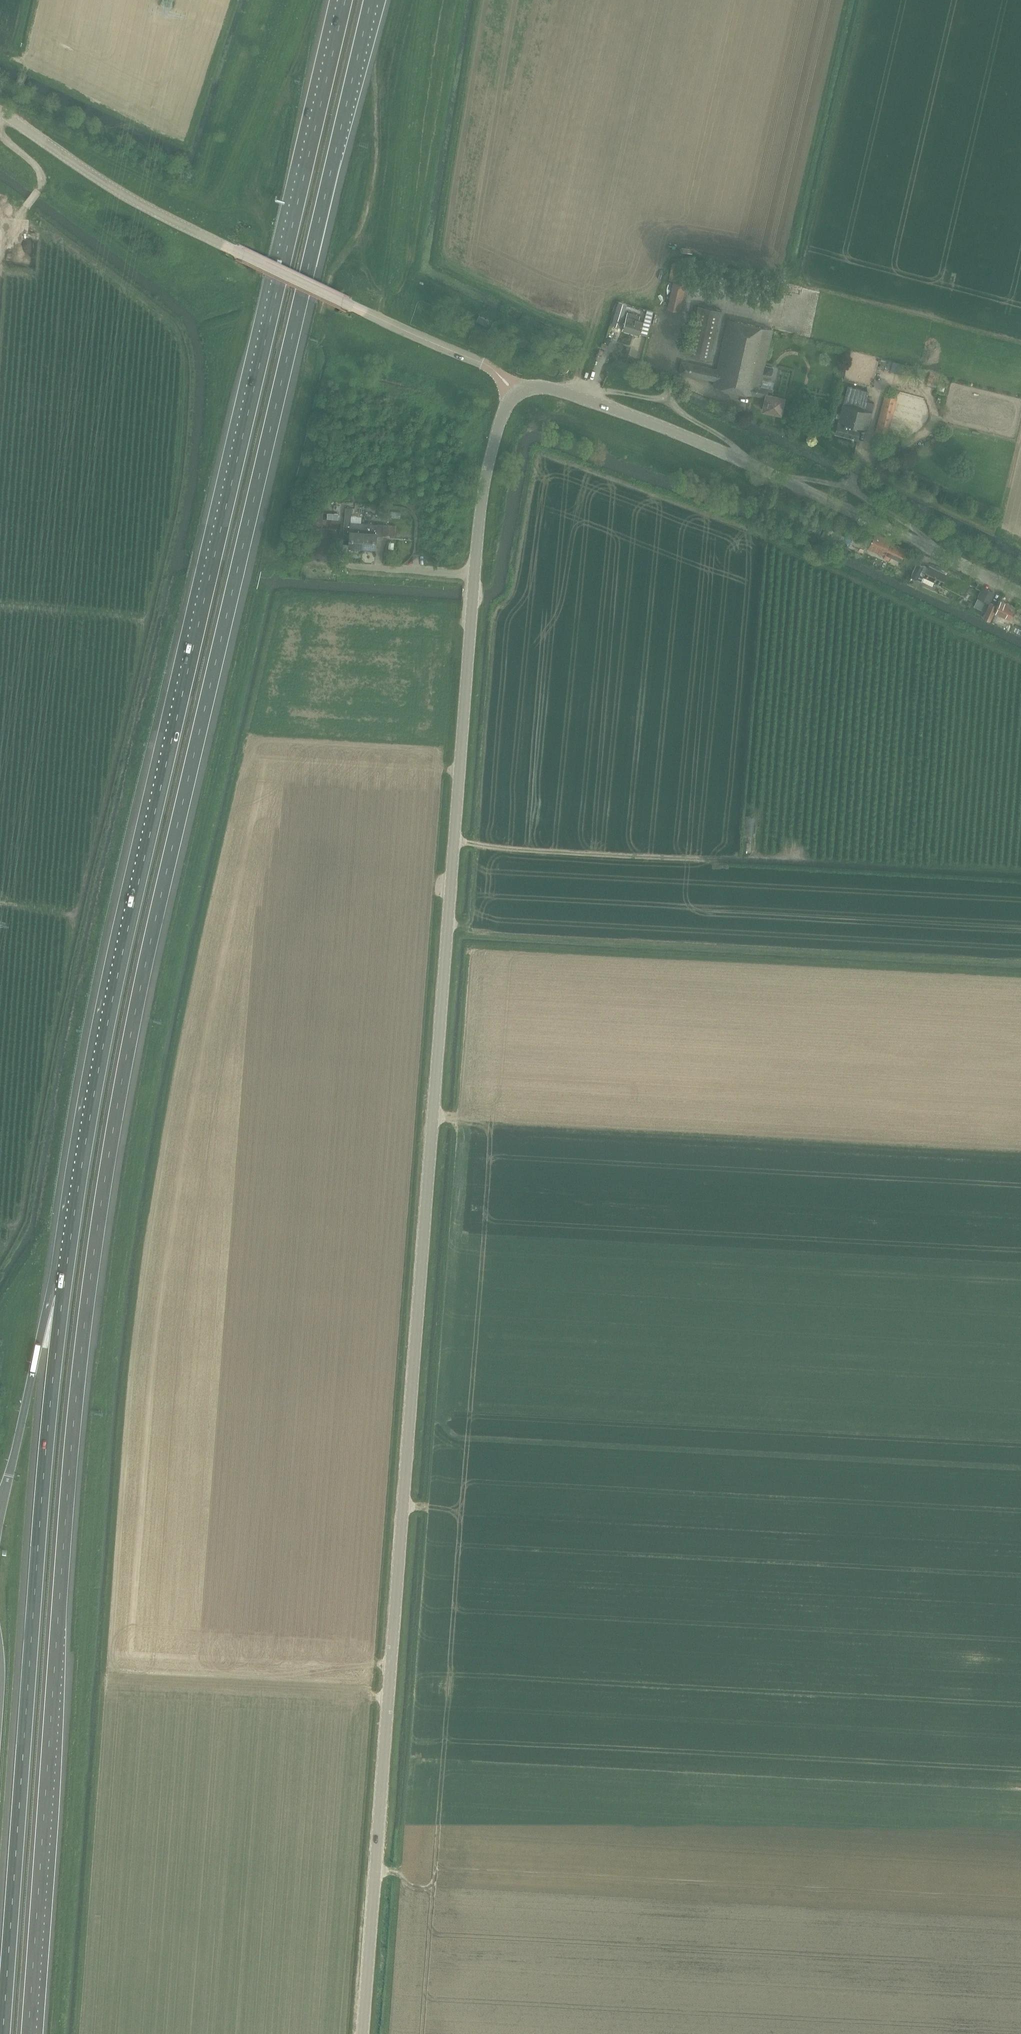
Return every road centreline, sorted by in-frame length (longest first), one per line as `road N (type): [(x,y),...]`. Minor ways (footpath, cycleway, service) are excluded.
road 1 (motorway): [(29,2033),(72,1447),(109,1155),(157,916),(371,0)]
road 2 (unclassified): [(363,2033),(478,531),(496,435),(516,396)]
road 3 (motorway): [(345,0),(113,997),(63,1297)]
road 4 (motorway): [(63,1297),(3,2033)]
road 5 (unclassified): [(516,396),(487,365),(146,207),(0,112)]
road 6 (track): [(448,925),(486,936),(1020,964)]
road 7 (track): [(454,842),(1020,873)]
road 8 (unclassified): [(1020,593),(675,432),(544,387),(516,396)]
road 9 (track): [(30,132),(63,137),(216,211),(236,209),(255,188),(315,0)]
road 10 (track): [(591,335),(438,262),(479,0)]
road 11 (track): [(1020,660),(661,496)]
road 12 (track): [(244,203),(264,237),(190,545)]
road 13 (track): [(392,325),(447,0)]
road 14 (track): [(862,0),(790,312)]
road 15 (track): [(372,316),(388,257),(420,0)]
road 16 (track): [(322,315),(372,184),(373,68)]
road 17 (track): [(198,233),(296,0)]
road 18 (track): [(260,0),(196,202)]
road 19 (motorway): [(63,1297),(38,1348),(3,1497)]
road 20 (track): [(0,270),(4,229),(40,190),(41,177),(0,126)]

